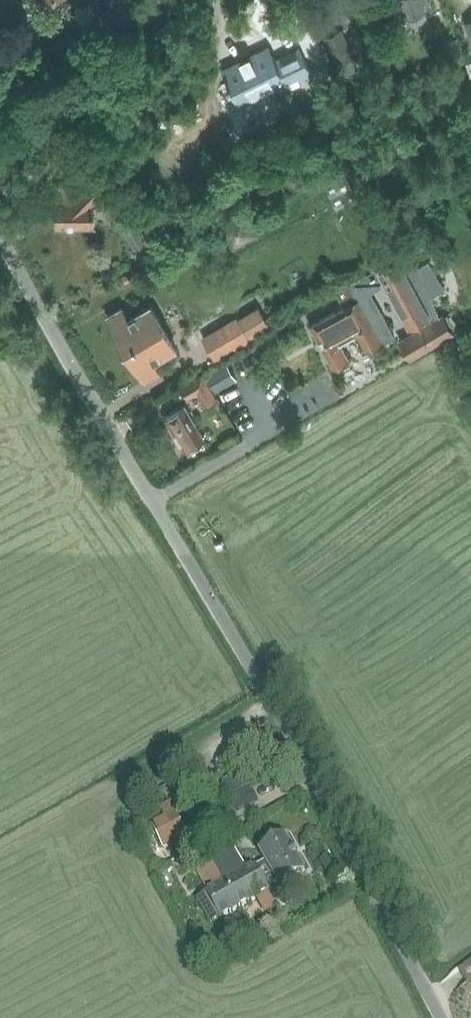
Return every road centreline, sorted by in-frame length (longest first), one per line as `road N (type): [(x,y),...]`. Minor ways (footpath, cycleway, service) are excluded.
road 1 (unclassified): [(441,1017),(278,714),(0,237)]
road 2 (residential): [(0,44),(212,0)]
road 3 (track): [(95,808),(189,756),(213,758)]

